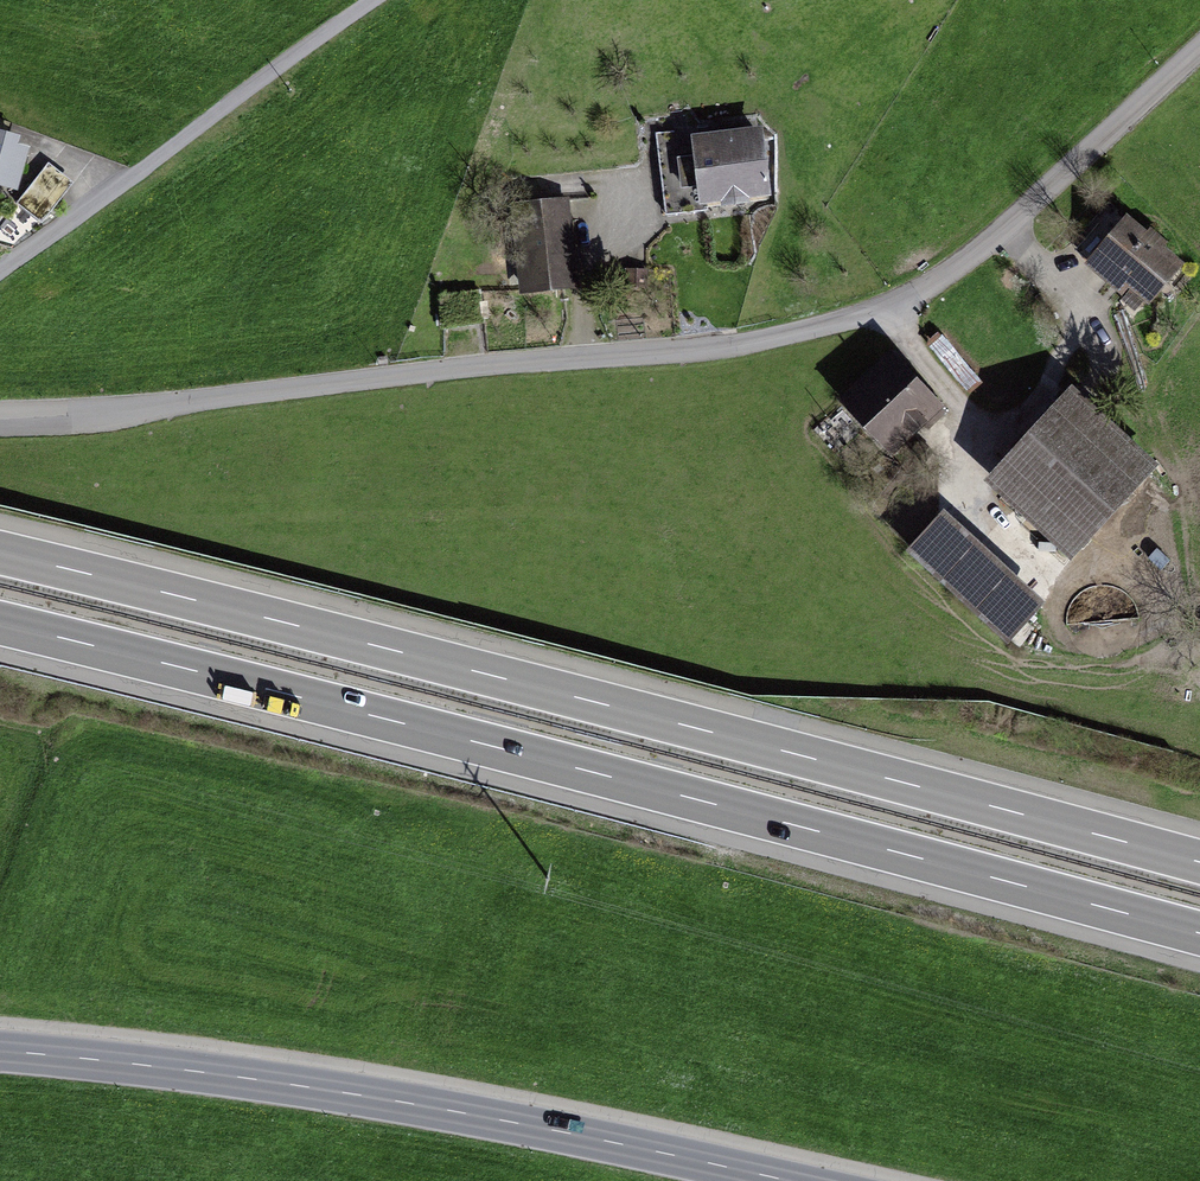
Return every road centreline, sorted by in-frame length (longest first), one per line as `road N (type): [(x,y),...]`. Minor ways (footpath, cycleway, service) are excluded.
road 1 (unclassified): [(0,419),(730,346),(889,307),(1015,221),(1199,49)]
road 2 (motorway): [(0,625),(1199,934)]
road 3 (motorway): [(1199,861),(0,552)]
road 4 (secondary): [(0,1050),(414,1103),(790,1180)]
road 5 (track): [(1199,606),(1188,596),(1059,581),(975,505),(956,406),(889,307)]
road 6 (track): [(0,264),(379,0)]

